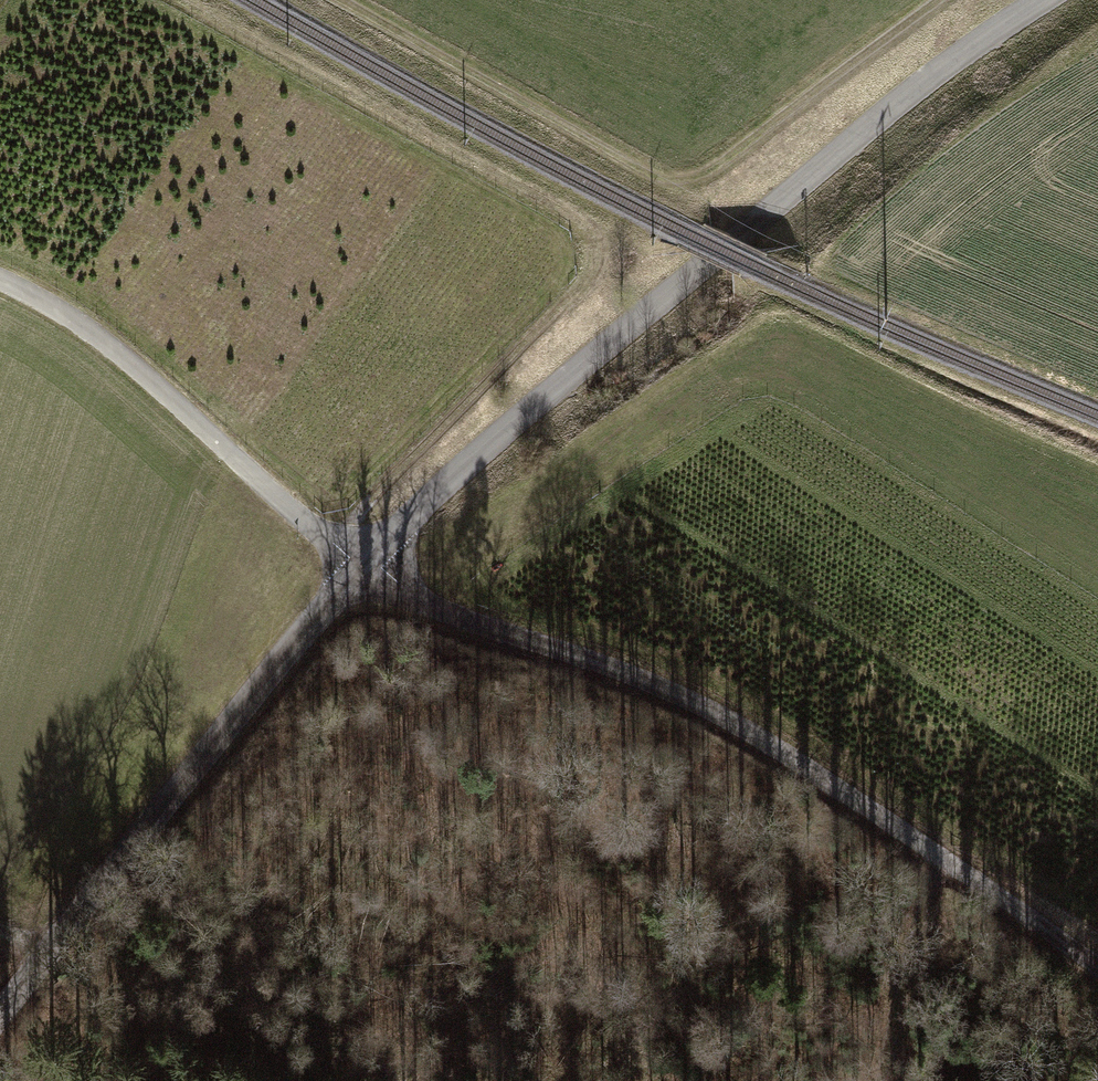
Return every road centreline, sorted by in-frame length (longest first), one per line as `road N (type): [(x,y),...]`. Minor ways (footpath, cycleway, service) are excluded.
road 1 (tertiary): [(0,1012),(301,637),(412,516),(896,105),(1044,0)]
road 2 (track): [(1097,967),(715,716),(395,588),(302,518),(110,346),(0,281)]
road 3 (track): [(947,0),(711,179),(671,186),(333,0)]
road 4 (track): [(333,543),(582,285),(594,243),(566,213)]
road 5 (track): [(937,854),(880,1080)]

